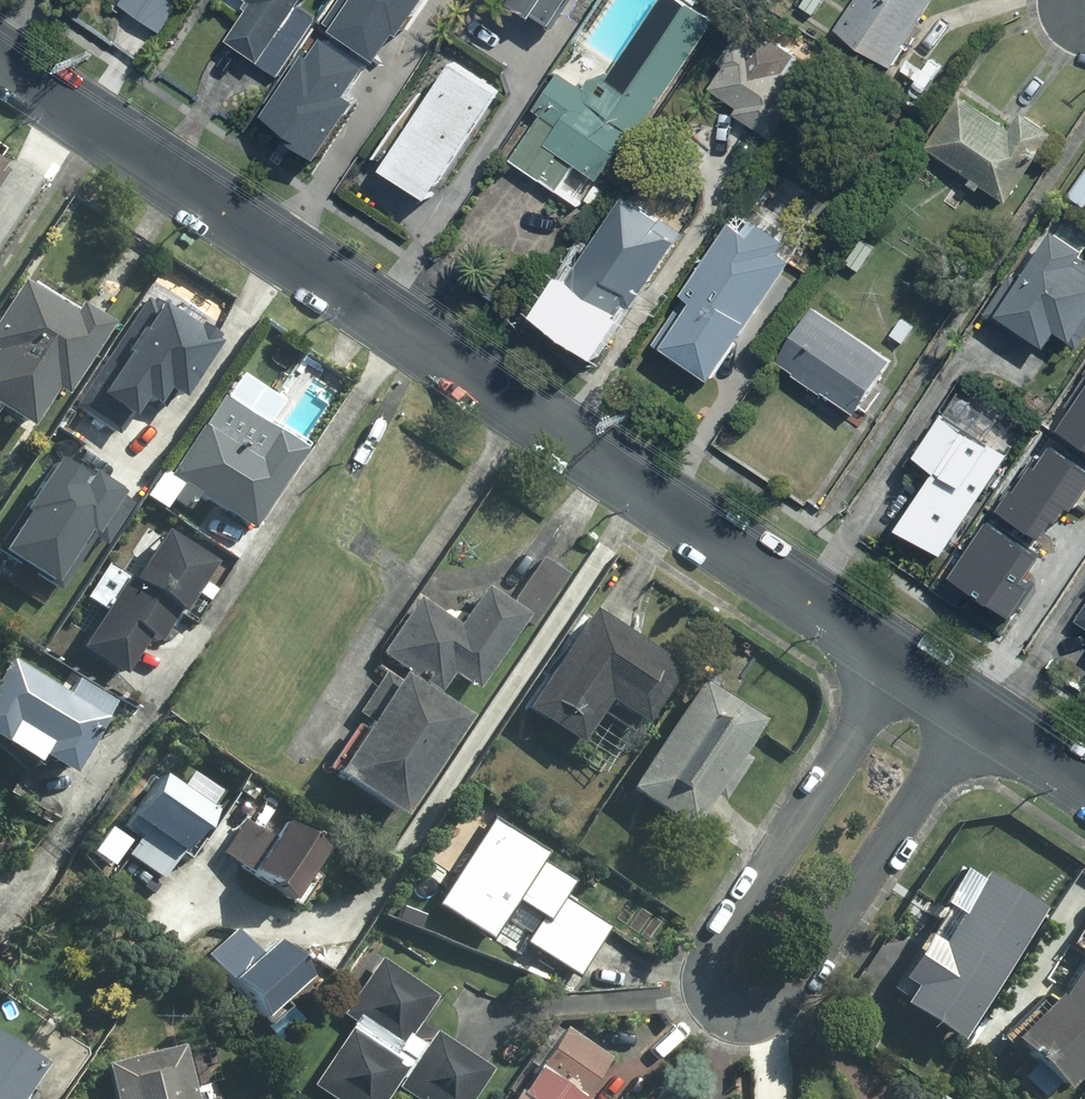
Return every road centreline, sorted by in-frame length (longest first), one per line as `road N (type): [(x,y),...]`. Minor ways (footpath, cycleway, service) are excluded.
road 1 (residential): [(0,59),(898,654)]
road 2 (residential): [(980,709),(788,994),(763,1011),(724,1004),(710,977),(716,946),(898,654)]
road 3 (residential): [(980,709),(1084,778)]

